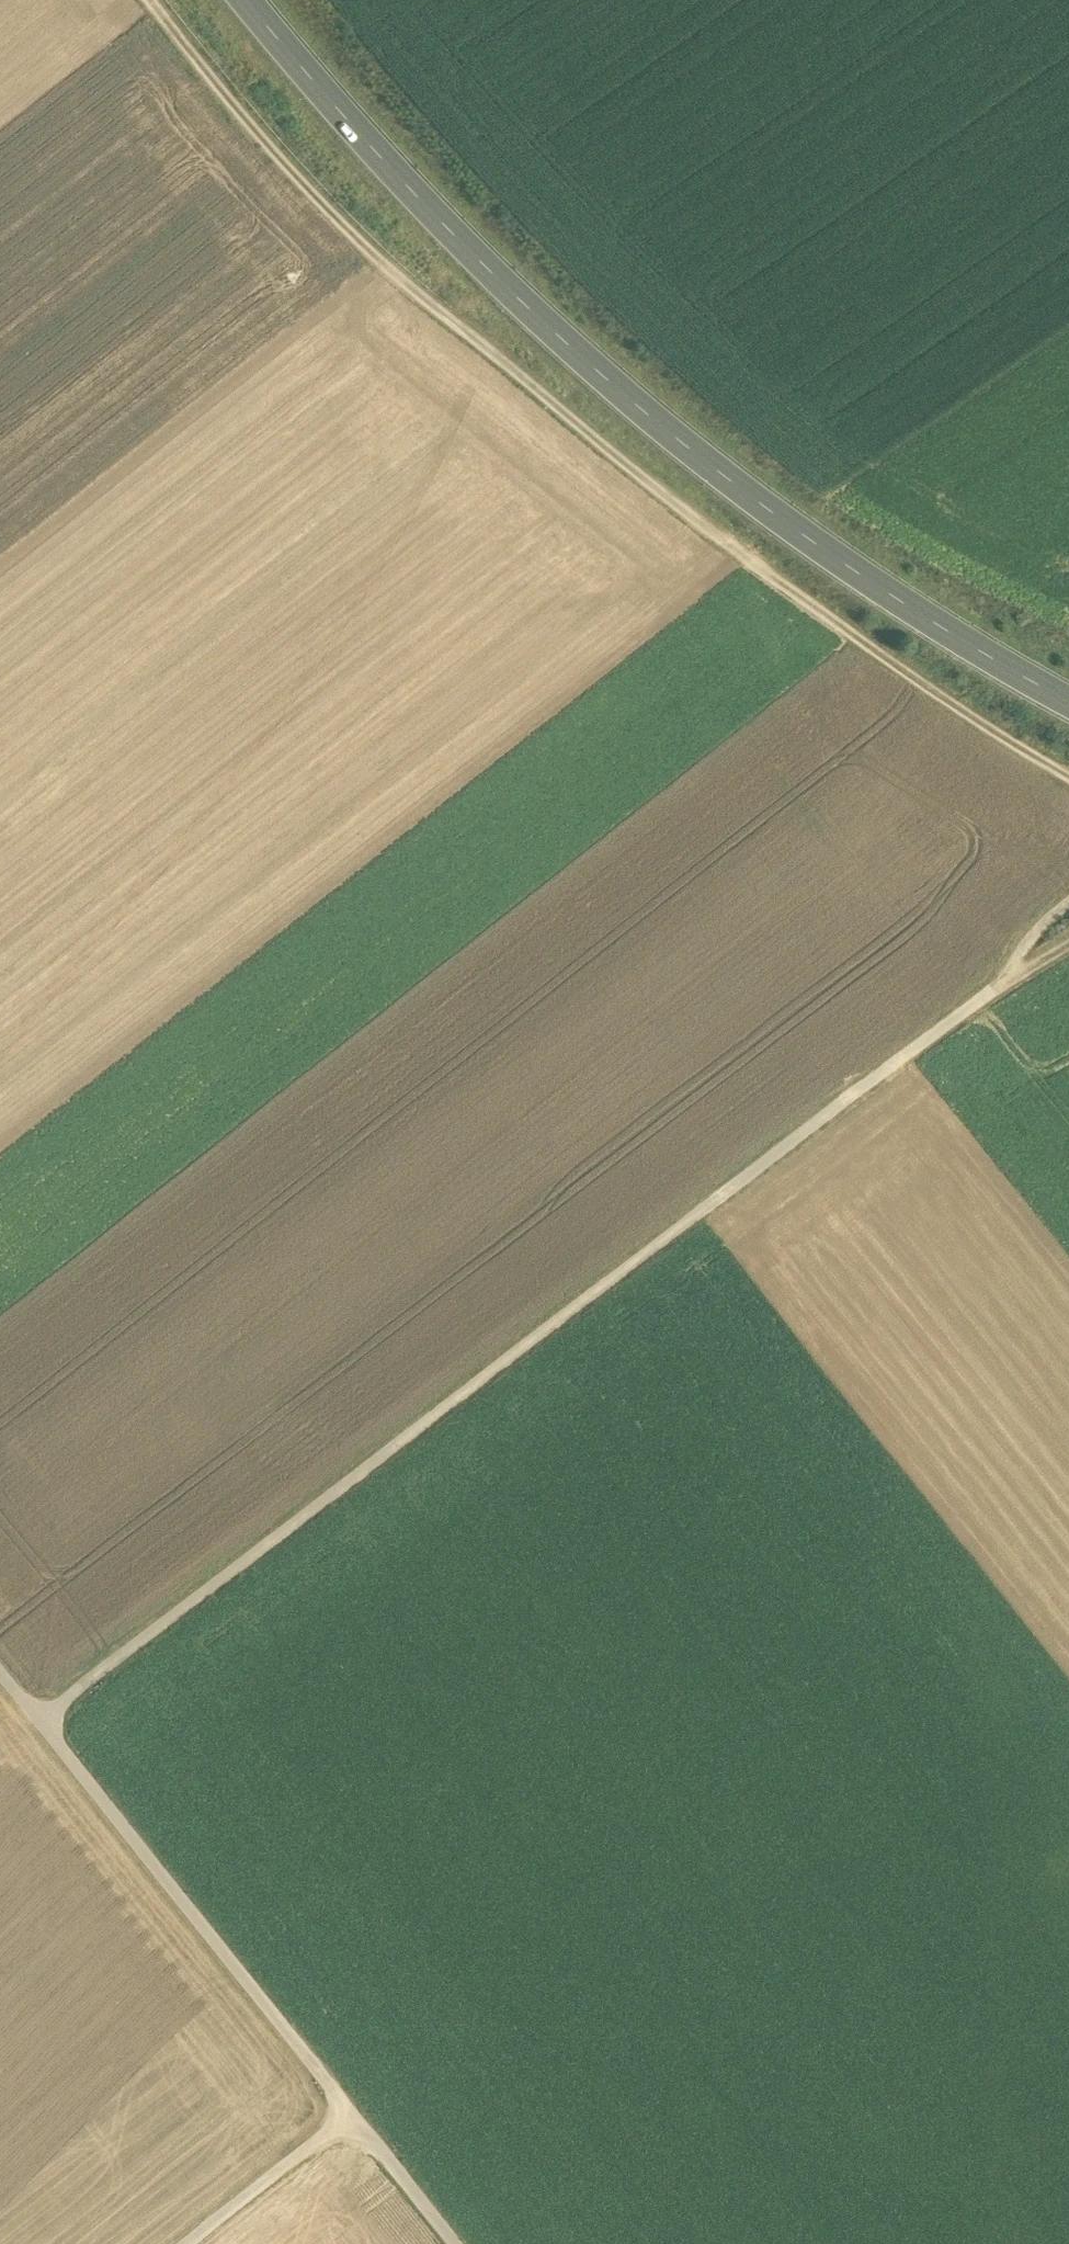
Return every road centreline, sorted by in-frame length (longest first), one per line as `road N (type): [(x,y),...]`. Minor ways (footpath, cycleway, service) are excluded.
road 1 (track): [(42,1721),(971,1007),(1068,945)]
road 2 (track): [(1068,773),(700,510),(356,242),(214,74),(164,0)]
road 3 (secondary): [(240,0),(500,282),(622,393),(902,602),(1068,702)]
road 4 (track): [(187,2243),(351,2112),(0,1669)]
road 5 (track): [(456,2243),(351,2112)]
road 6 (track): [(971,1007),(1068,878)]

